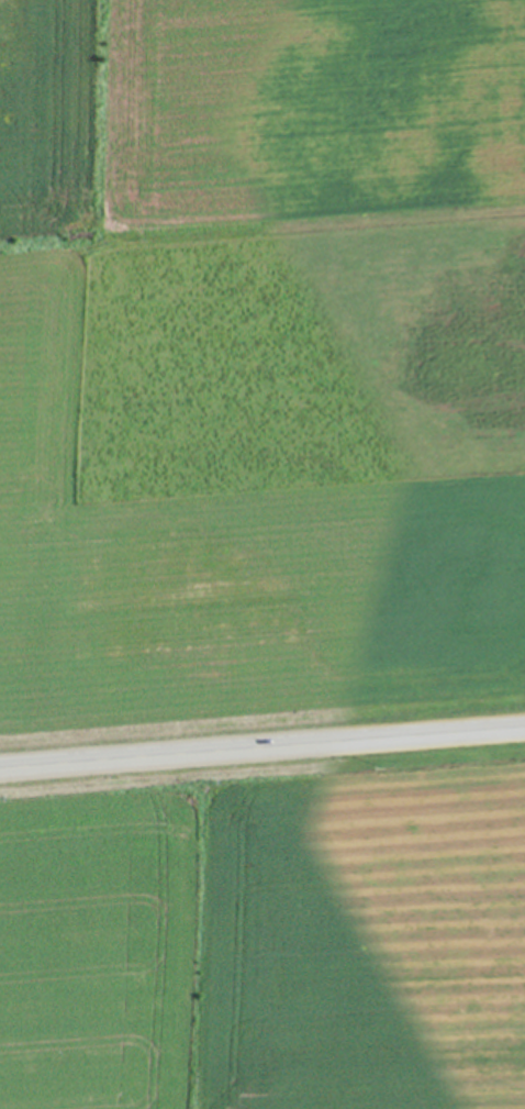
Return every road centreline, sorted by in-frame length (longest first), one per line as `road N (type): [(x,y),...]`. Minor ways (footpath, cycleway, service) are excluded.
road 1 (tertiary): [(0,764),(524,720)]

